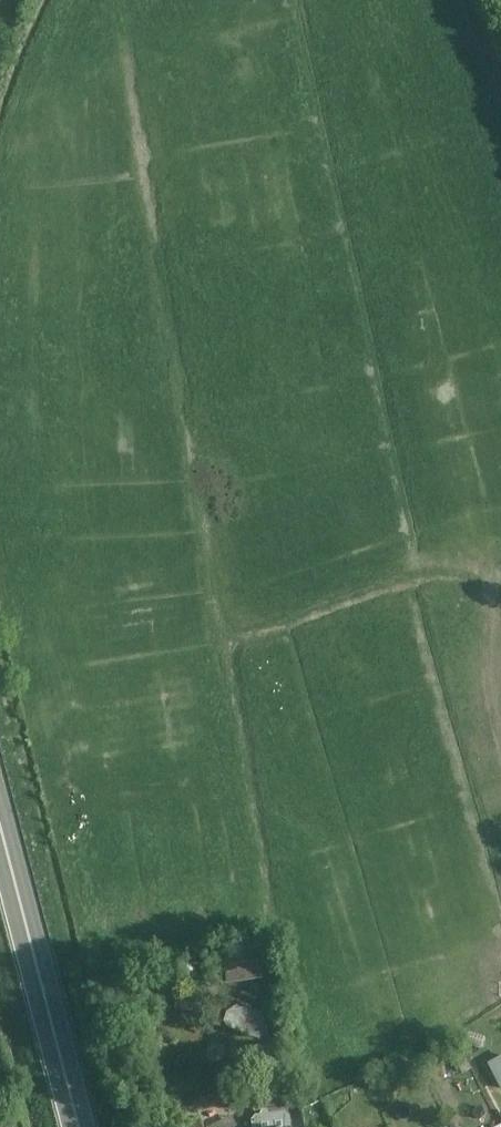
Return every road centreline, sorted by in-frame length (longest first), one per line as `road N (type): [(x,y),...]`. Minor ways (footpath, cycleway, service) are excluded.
road 1 (motorway): [(82,1126),(0,812)]

